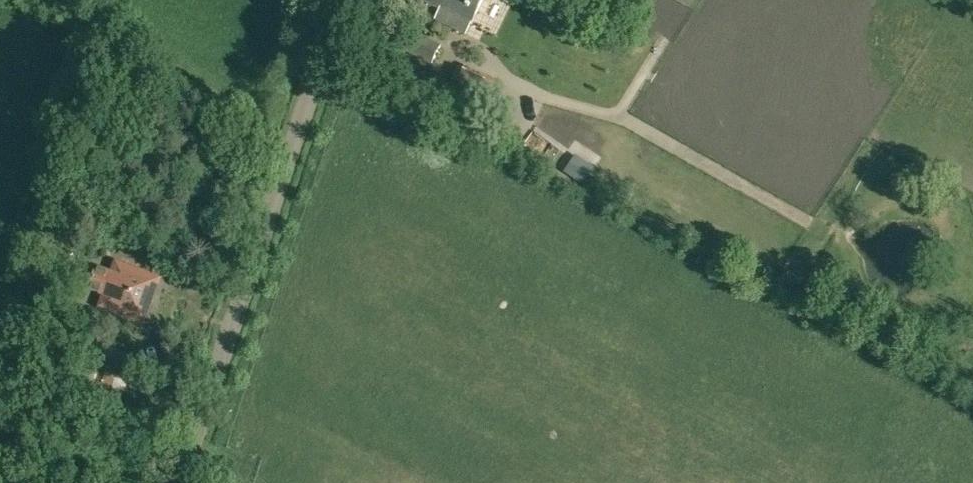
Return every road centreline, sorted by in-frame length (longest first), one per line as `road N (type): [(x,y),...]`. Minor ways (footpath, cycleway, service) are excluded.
road 1 (unclassified): [(181,482),(347,0)]

